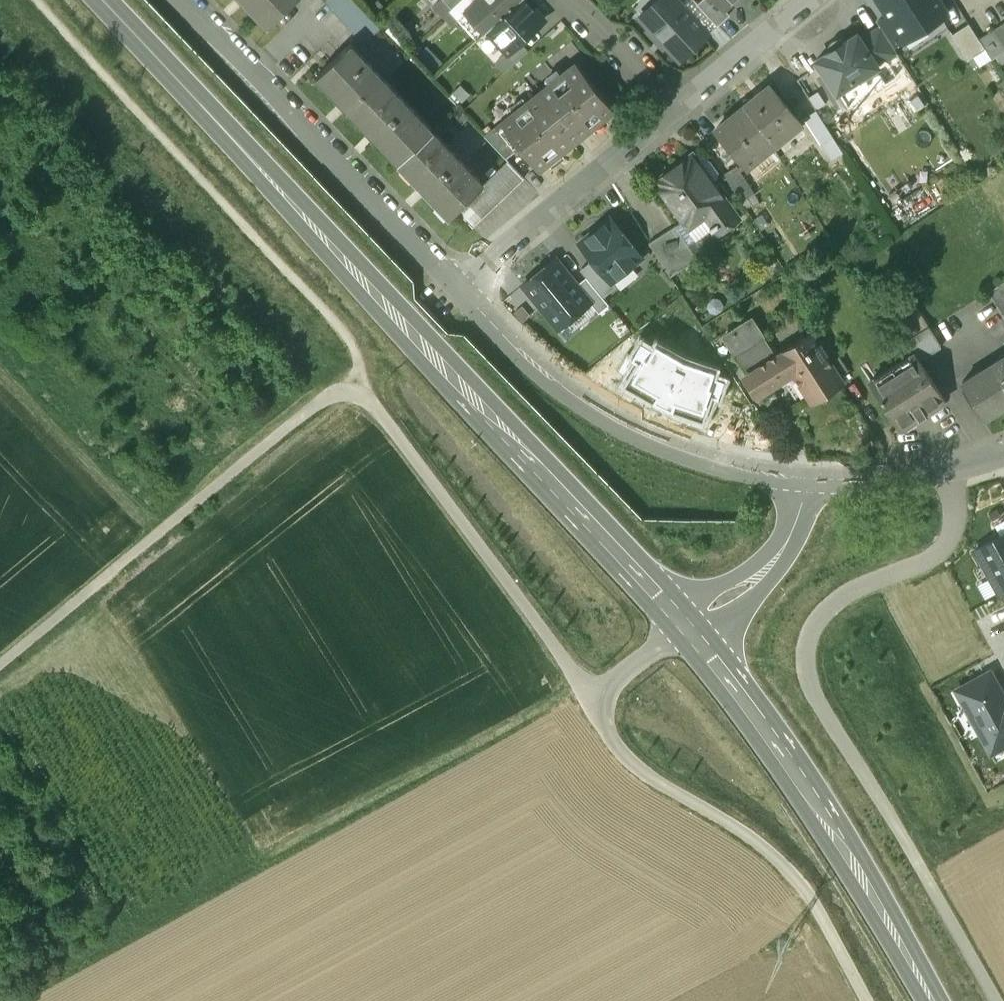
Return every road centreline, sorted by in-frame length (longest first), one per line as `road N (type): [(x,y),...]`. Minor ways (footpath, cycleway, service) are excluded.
road 1 (secondary): [(103,0),(689,628)]
road 2 (unclassified): [(586,689),(371,397),(349,391),(327,396),(0,668)]
road 3 (track): [(955,469),(955,524),(941,547),(826,606),(811,633),(809,664),(817,697),(994,1000)]
road 4 (track): [(586,689),(10,1000)]
road 5 (track): [(37,0),(364,343),(364,368),(349,391)]
road 6 (secondary): [(689,628),(816,803),(935,1000)]
road 7 (track): [(864,1000),(789,860),(651,777),(618,743),(586,689)]
road 8 (residential): [(463,291),(182,0)]
road 9 (residential): [(806,480),(687,452),(608,415),(549,378),(463,291)]
road 10 (residential): [(673,111),(463,291)]
road 11 (track): [(0,739),(122,940)]
road 12 (residential): [(1003,456),(925,475),(806,480)]
road 13 (residential): [(689,628),(762,573),(787,542),(806,480)]
road 14 (residential): [(809,0),(673,111)]
road 15 (residential): [(673,111),(563,0)]

